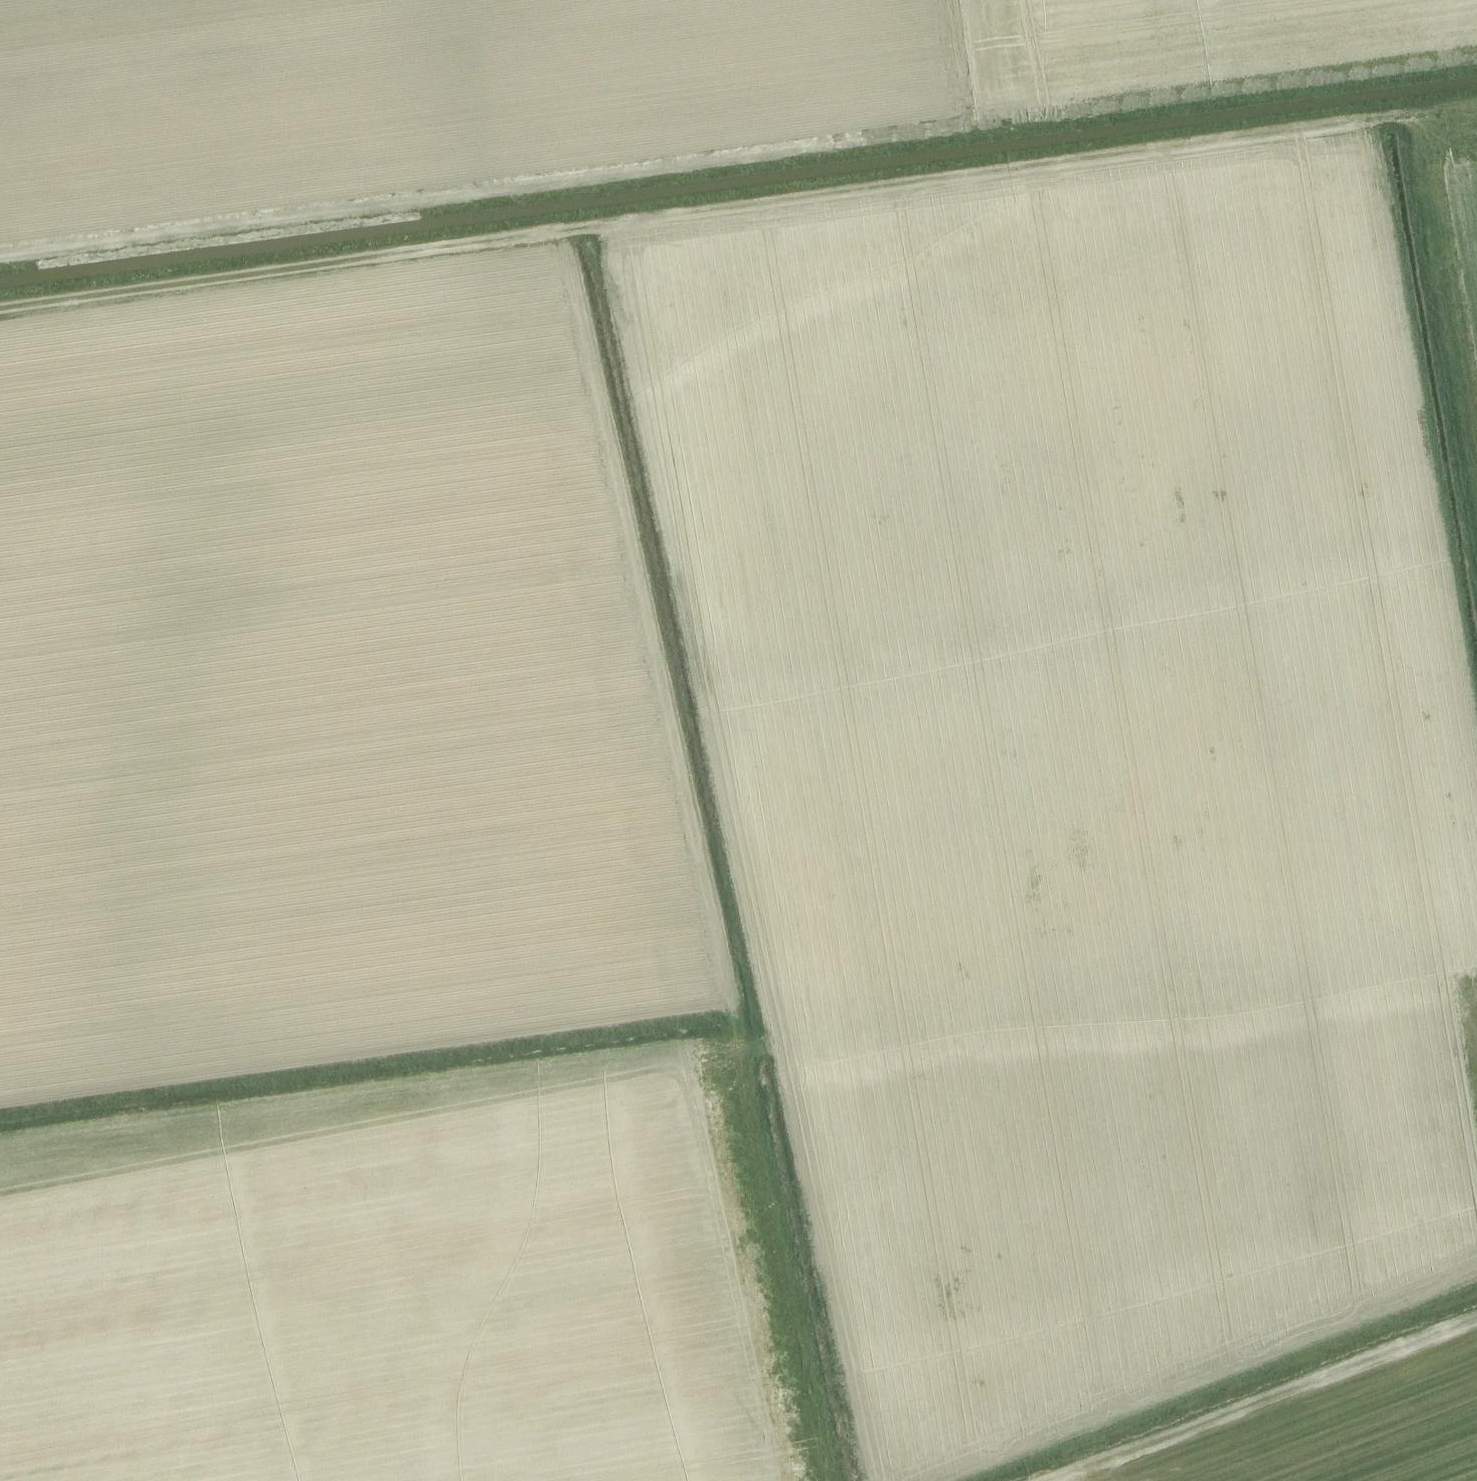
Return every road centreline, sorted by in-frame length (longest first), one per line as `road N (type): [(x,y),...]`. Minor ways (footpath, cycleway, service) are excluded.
road 1 (track): [(0,312),(1389,123)]

